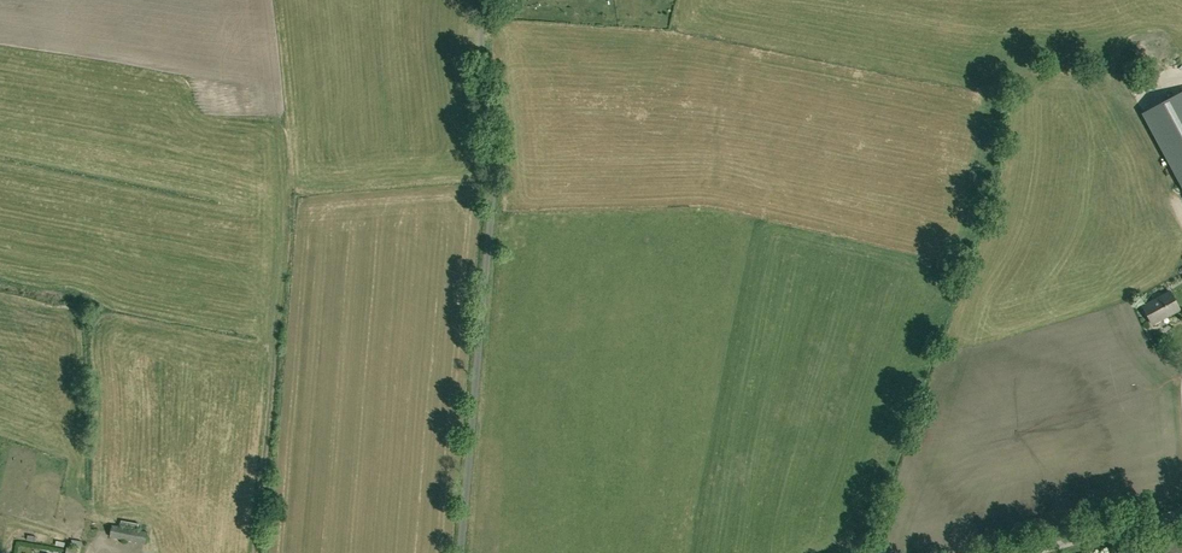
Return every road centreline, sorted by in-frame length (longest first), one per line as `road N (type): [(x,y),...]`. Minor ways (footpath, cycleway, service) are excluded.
road 1 (unclassified): [(1039,552),(1181,516)]

